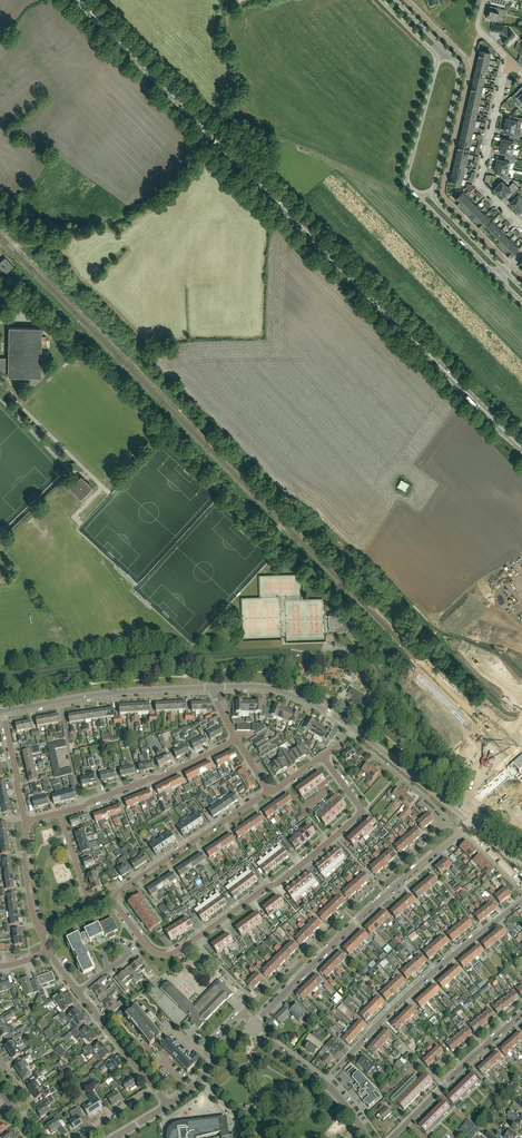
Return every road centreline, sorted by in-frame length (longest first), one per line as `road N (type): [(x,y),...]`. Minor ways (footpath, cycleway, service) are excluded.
road 1 (primary): [(521,449),(85,6)]
road 2 (unknown): [(325,3),(396,69),(370,159),(273,68),(293,0)]
road 3 (residential): [(113,900),(150,950),(168,955),(277,884),(363,812),(323,756)]
road 4 (residential): [(242,1012),(449,821)]
road 5 (residential): [(254,1025),(455,828)]
road 6 (residential): [(325,1082),(384,1015),(521,901)]
road 7 (tertiary): [(2,711),(212,687)]
road 8 (residential): [(59,813),(161,778),(236,739)]
road 9 (residential): [(113,900),(269,791)]
road 10 (residential): [(509,60),(481,183),(521,226)]
road 11 (residential): [(392,1137),(521,1014)]
road 12 (tertiary): [(434,194),(460,75),(444,49)]
road 13 (tertiary): [(435,55),(407,174),(418,197)]
road 14 (tertiary): [(463,815),(357,730)]
road 15 (residential): [(449,821),(351,737)]
road 16 (residential): [(154,1087),(79,992)]

